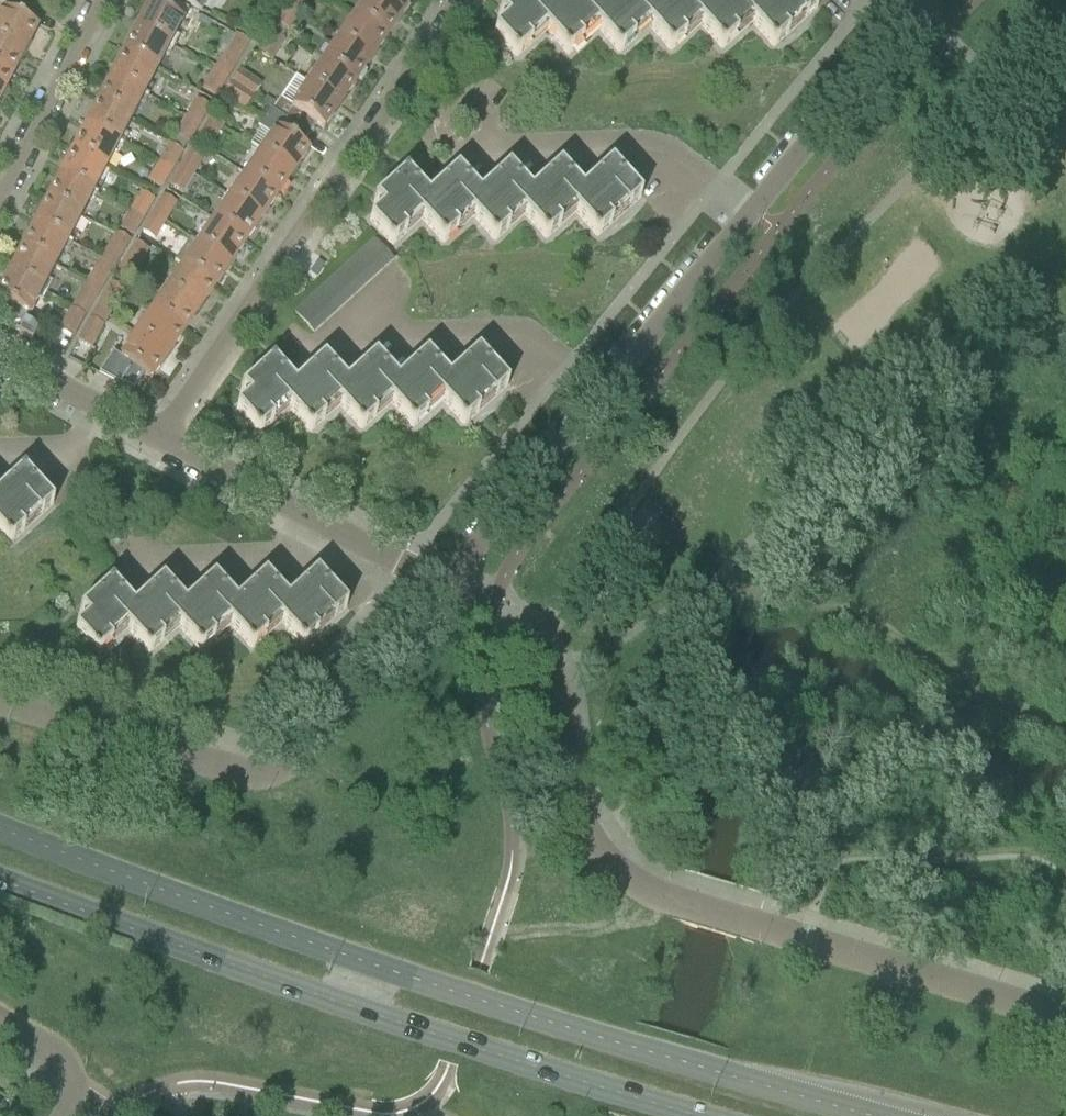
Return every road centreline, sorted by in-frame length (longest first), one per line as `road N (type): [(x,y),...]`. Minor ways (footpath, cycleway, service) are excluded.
road 1 (primary): [(863,1115),(420,982),(0,829)]
road 2 (primary): [(0,881),(200,958),(696,1115)]
road 3 (residential): [(443,583),(289,772),(271,781),(0,702)]
road 4 (residential): [(158,440),(457,0)]
road 5 (residential): [(743,921),(623,877),(589,846),(571,802),(557,689),(542,654),(492,608),(443,583)]
road 6 (unclassified): [(1065,1017),(743,921)]
road 7 (residential): [(752,211),(666,147),(644,141),(441,143)]
road 8 (residential): [(311,518),(280,570),(157,567),(68,455)]
road 9 (residential): [(596,400),(519,339),(336,347)]
road 10 (residential): [(752,211),(914,10)]
road 11 (residential): [(596,400),(752,211)]
road 12 (residential): [(443,583),(596,400)]
road 13 (residential): [(93,0),(0,189)]
road 14 (residential): [(311,518),(158,440)]
road 15 (residential): [(443,583),(311,518)]
road 16 (residential): [(0,1026),(62,1062),(73,1097),(60,1115)]

